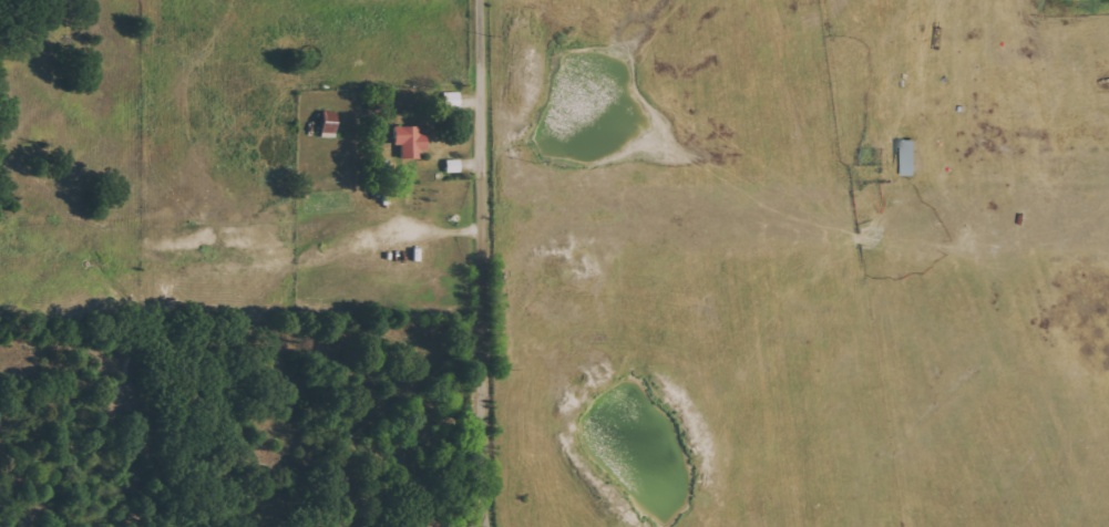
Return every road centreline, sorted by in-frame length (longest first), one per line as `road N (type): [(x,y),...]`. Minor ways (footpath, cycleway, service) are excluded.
road 1 (residential): [(489,526),(482,0)]

